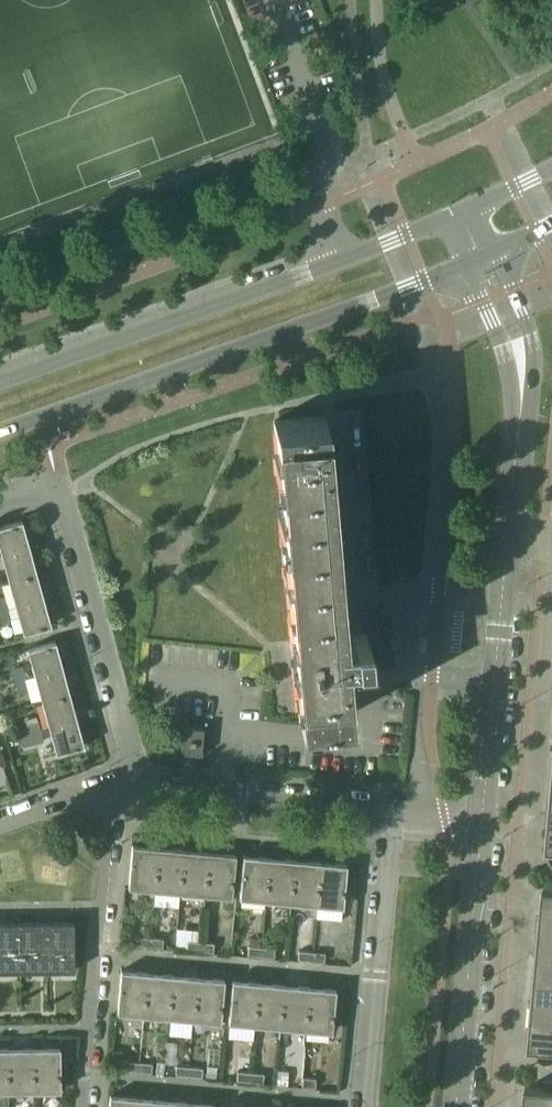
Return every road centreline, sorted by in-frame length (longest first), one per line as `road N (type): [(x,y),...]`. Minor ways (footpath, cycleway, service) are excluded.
road 1 (secondary): [(0,435),(481,256)]
road 2 (secondary): [(460,213),(344,265),(0,386)]
road 3 (residential): [(83,1106),(109,785)]
road 4 (residential): [(137,784),(62,504),(49,489)]
road 5 (residential): [(364,1106),(390,807)]
road 6 (tertiary): [(481,824),(506,534)]
road 7 (tertiary): [(506,534),(520,371),(481,256)]
road 8 (tertiary): [(457,1106),(481,824)]
road 9 (residential): [(137,784),(390,807)]

